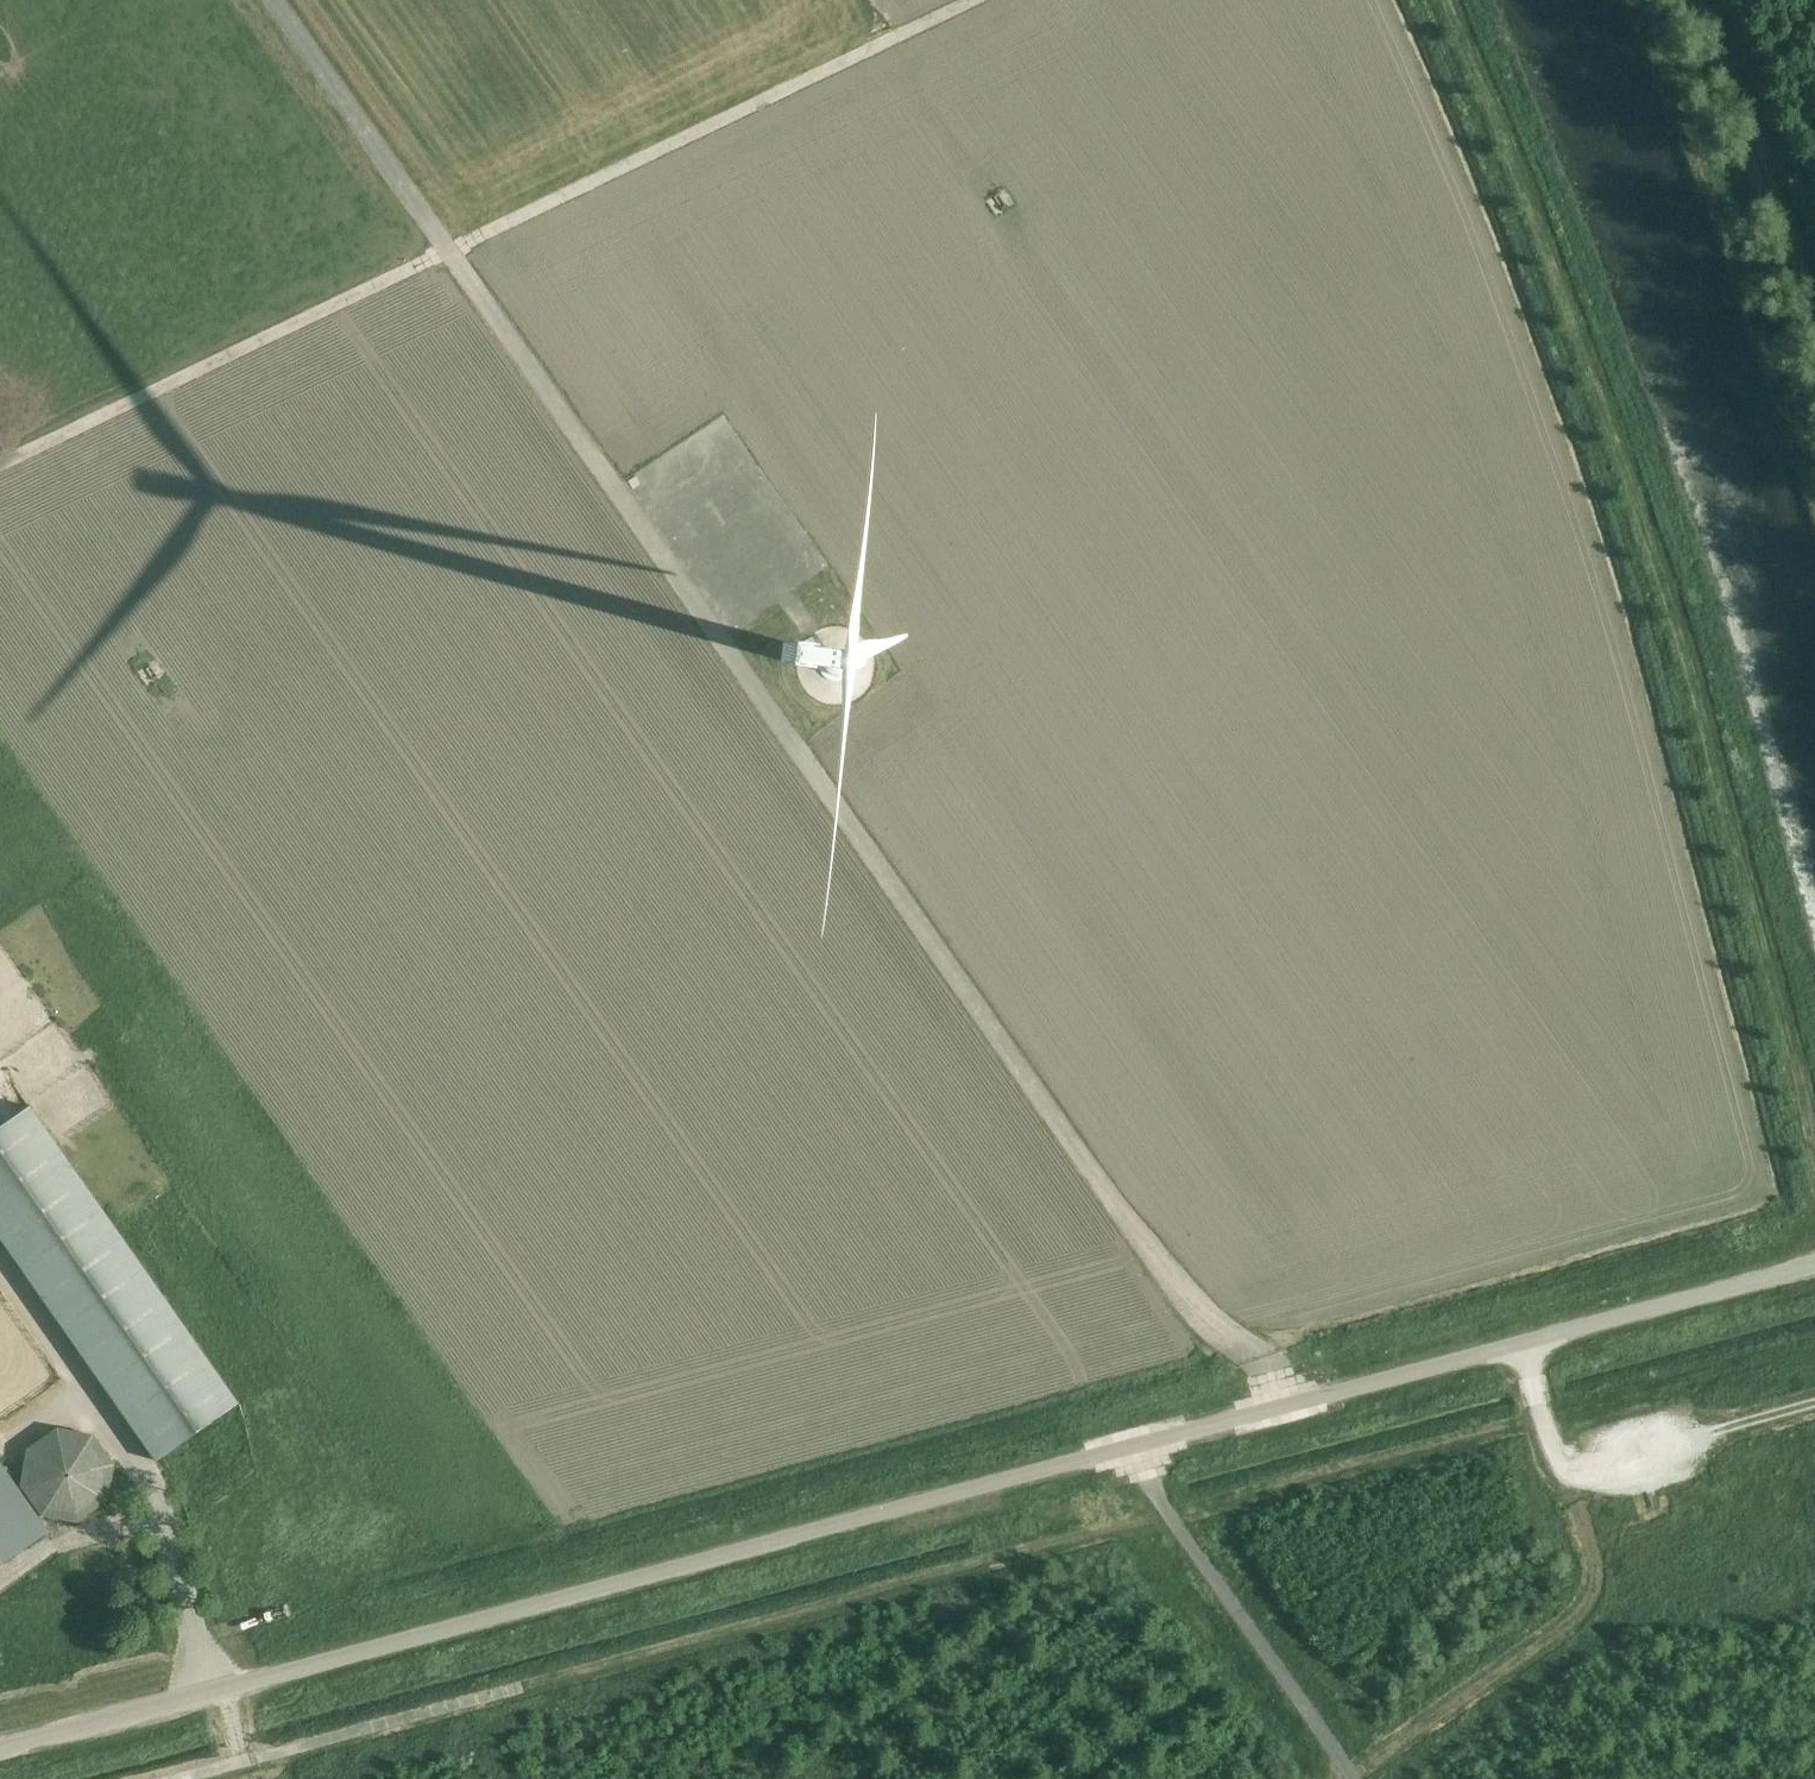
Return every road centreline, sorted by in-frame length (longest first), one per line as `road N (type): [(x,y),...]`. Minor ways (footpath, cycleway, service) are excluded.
road 1 (unclassified): [(0,1749),(1814,1266)]
road 2 (track): [(1814,1151),(1685,643),(1429,0)]
road 3 (track): [(666,1647),(248,1760),(233,1687)]
road 4 (track): [(1814,1404),(1567,1473),(1541,1415),(1529,1344)]

